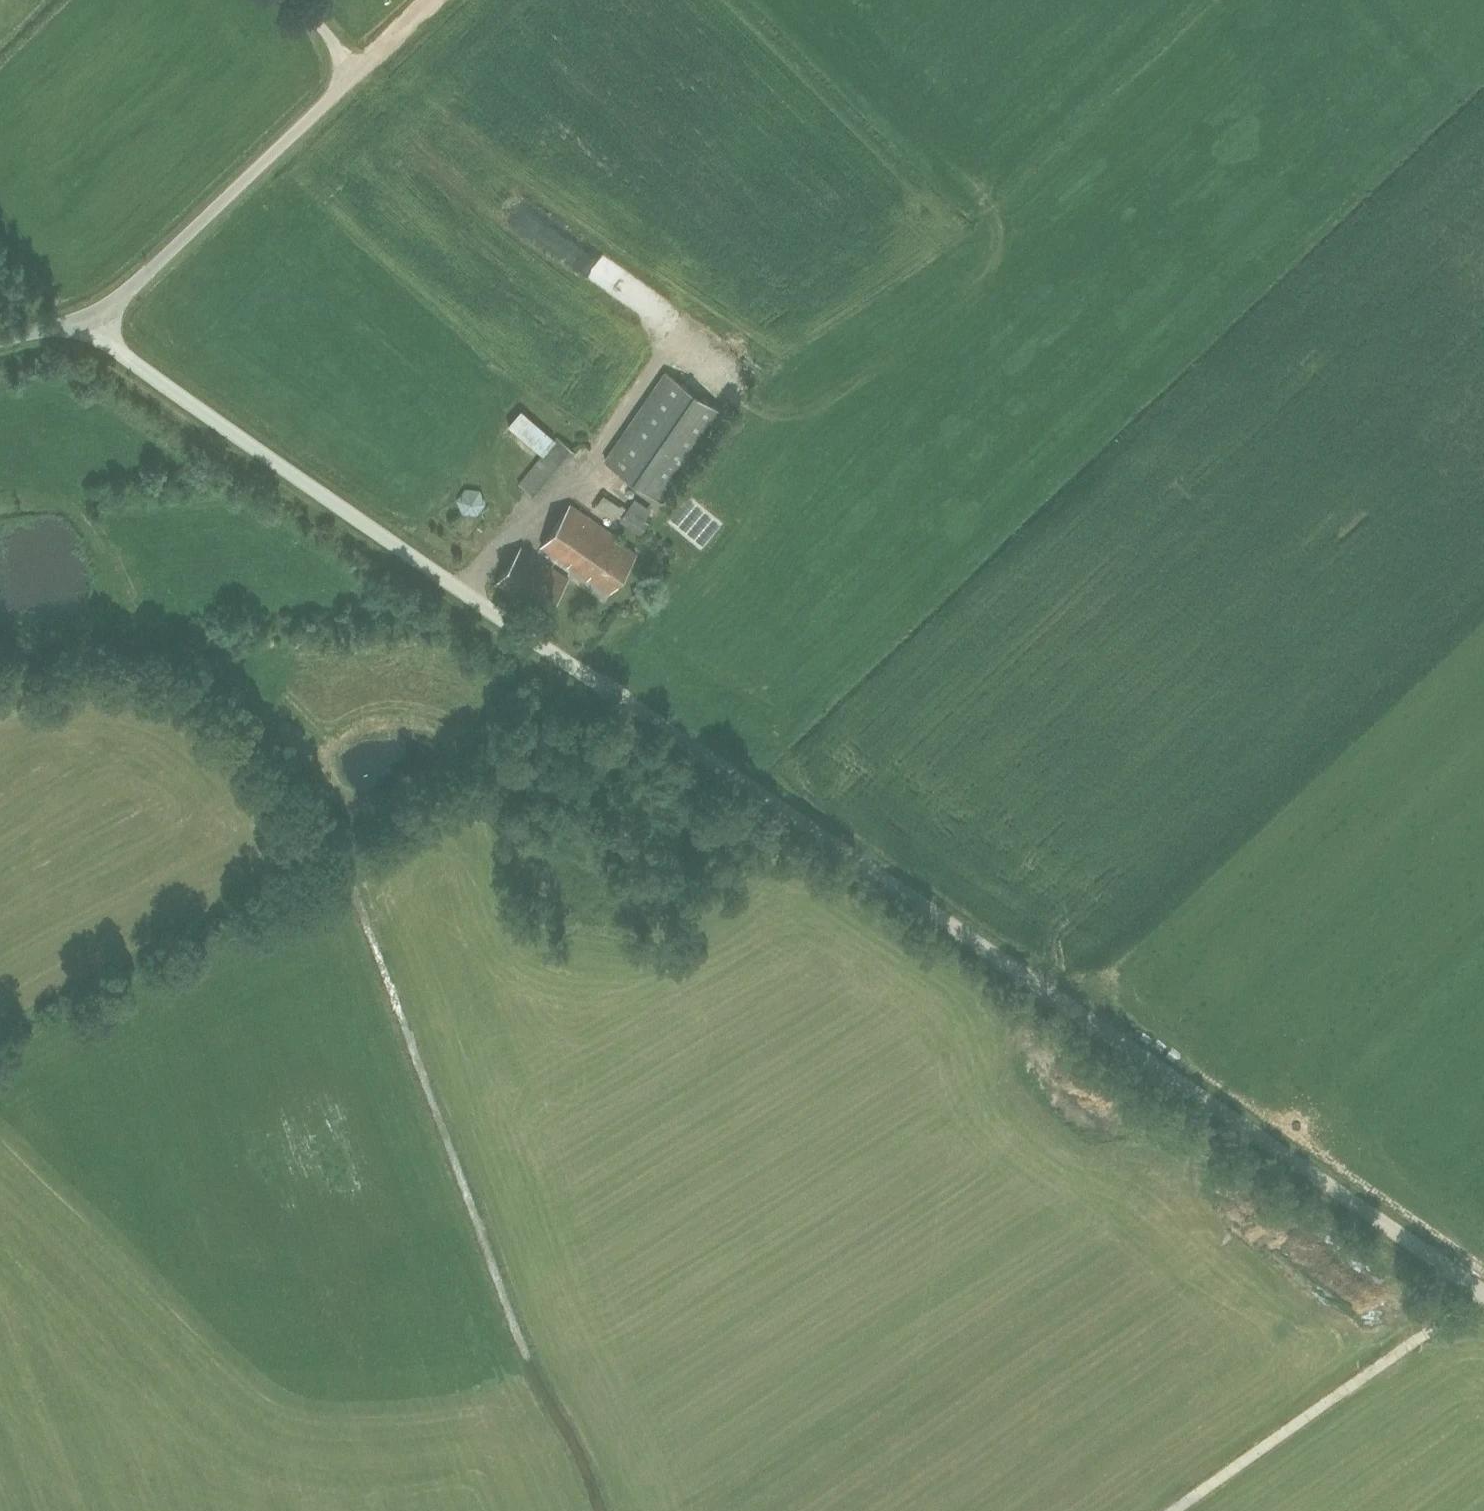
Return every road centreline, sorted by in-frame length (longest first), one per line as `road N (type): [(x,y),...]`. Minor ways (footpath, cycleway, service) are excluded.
road 1 (unclassified): [(1483,1277),(139,367),(85,319)]
road 2 (unclassified): [(85,319),(126,293),(377,57)]

